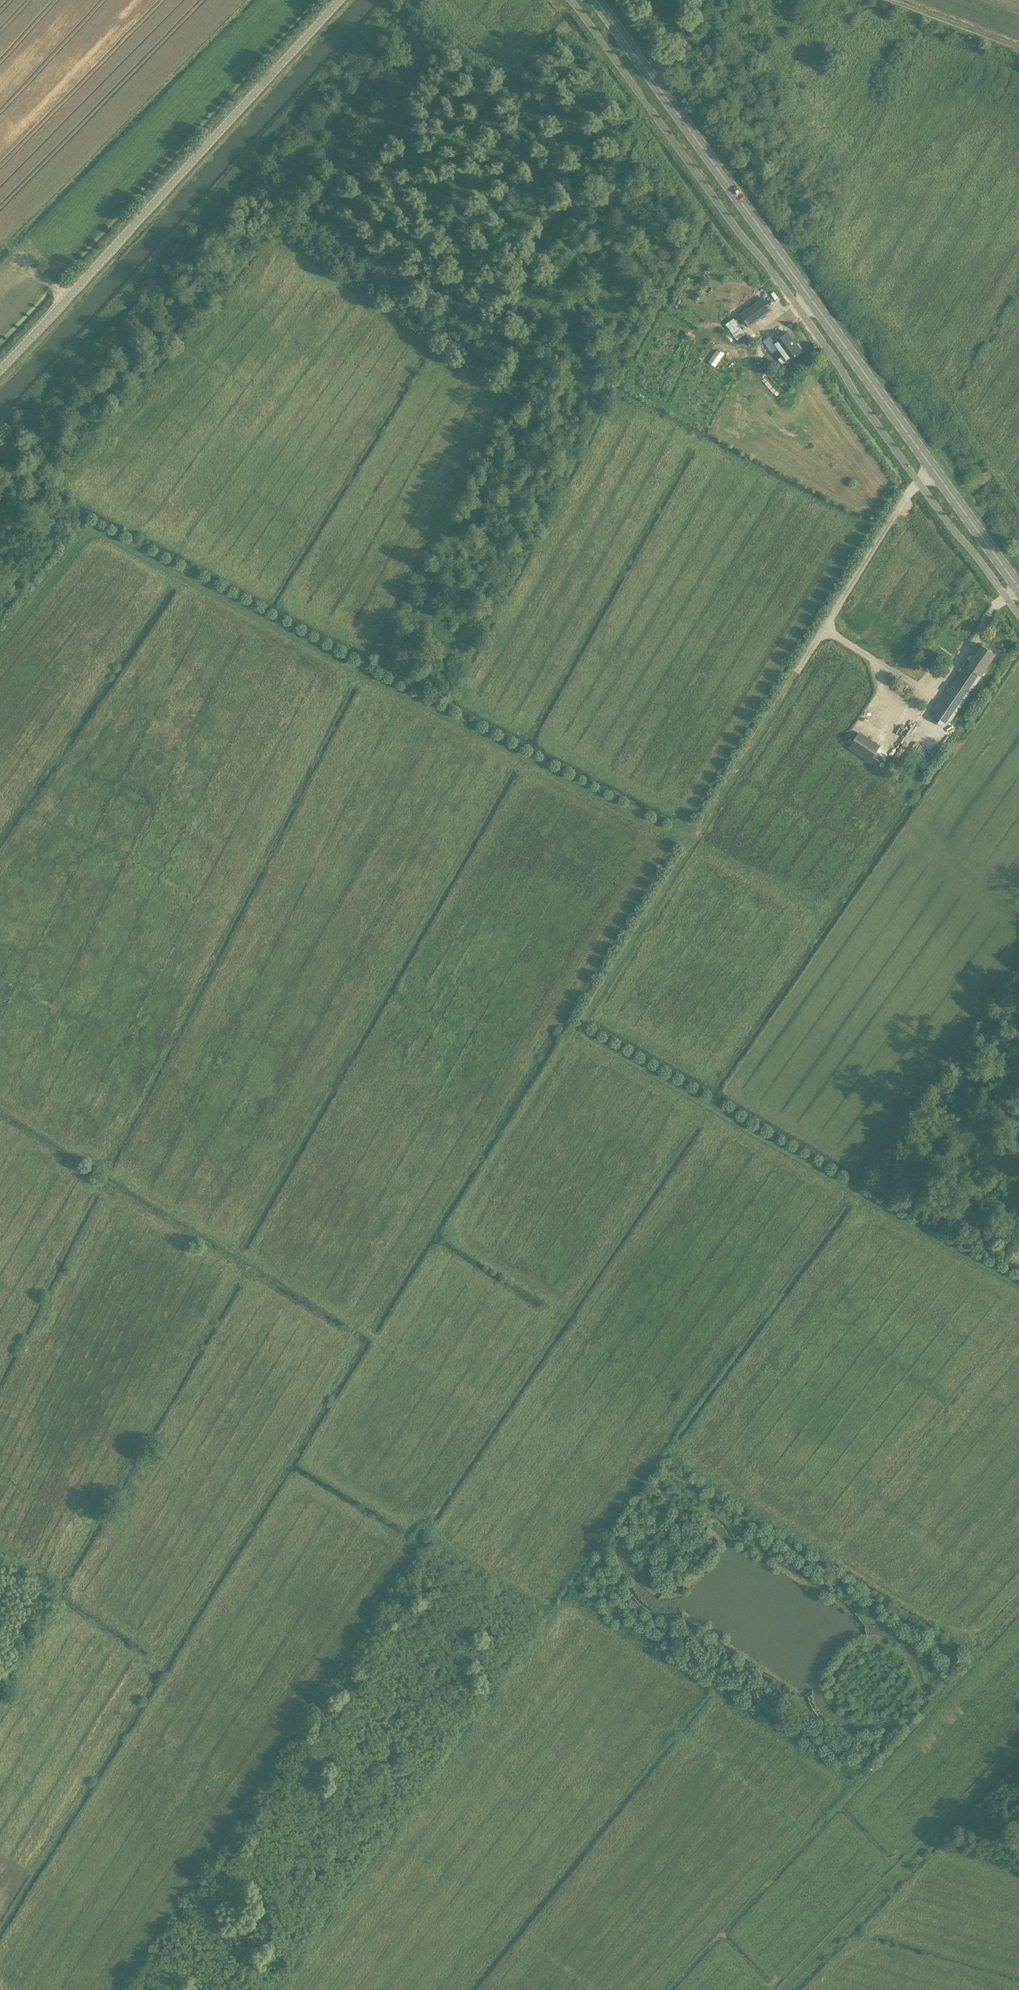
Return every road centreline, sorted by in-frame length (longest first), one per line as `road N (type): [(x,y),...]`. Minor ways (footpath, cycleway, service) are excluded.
road 1 (secondary): [(1018,591),(595,0)]
road 2 (unclassified): [(344,0),(0,372)]

